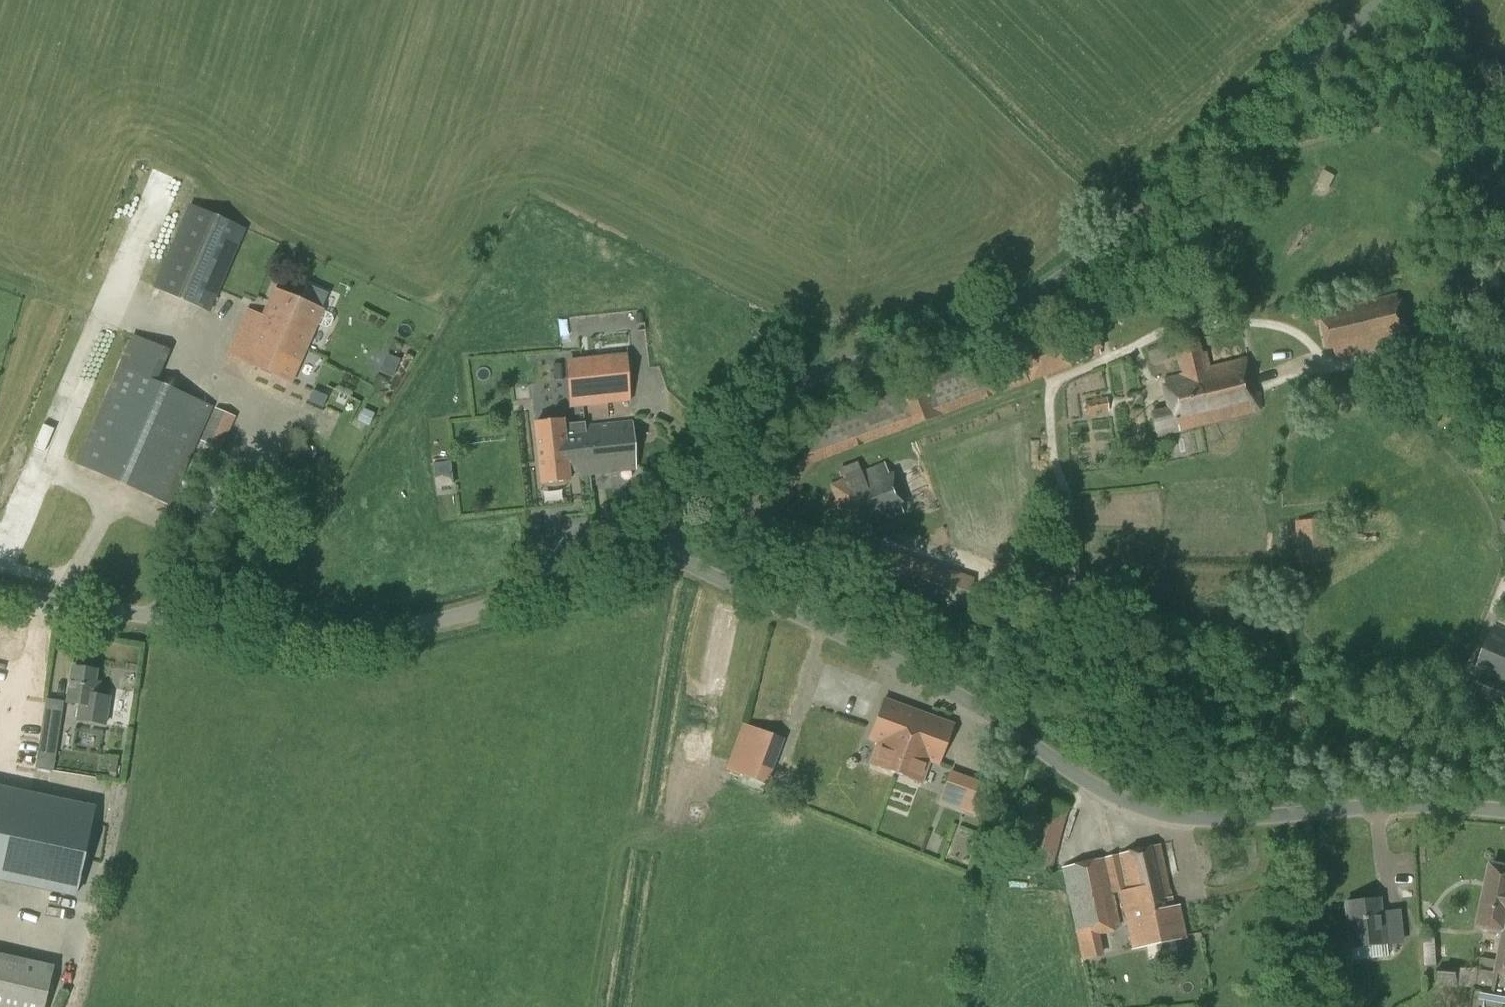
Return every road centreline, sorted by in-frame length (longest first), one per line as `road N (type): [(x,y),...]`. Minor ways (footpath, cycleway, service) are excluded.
road 1 (unclassified): [(654,556),(696,484),(789,387),(976,321),(1052,282),(1378,0)]
road 2 (unclassified): [(1504,809),(1387,805),(1220,818),(1151,812),(871,650),(695,564),(654,556)]
road 3 (unclassified): [(654,556),(617,561),(502,604),(365,631),(225,627),(0,593)]

